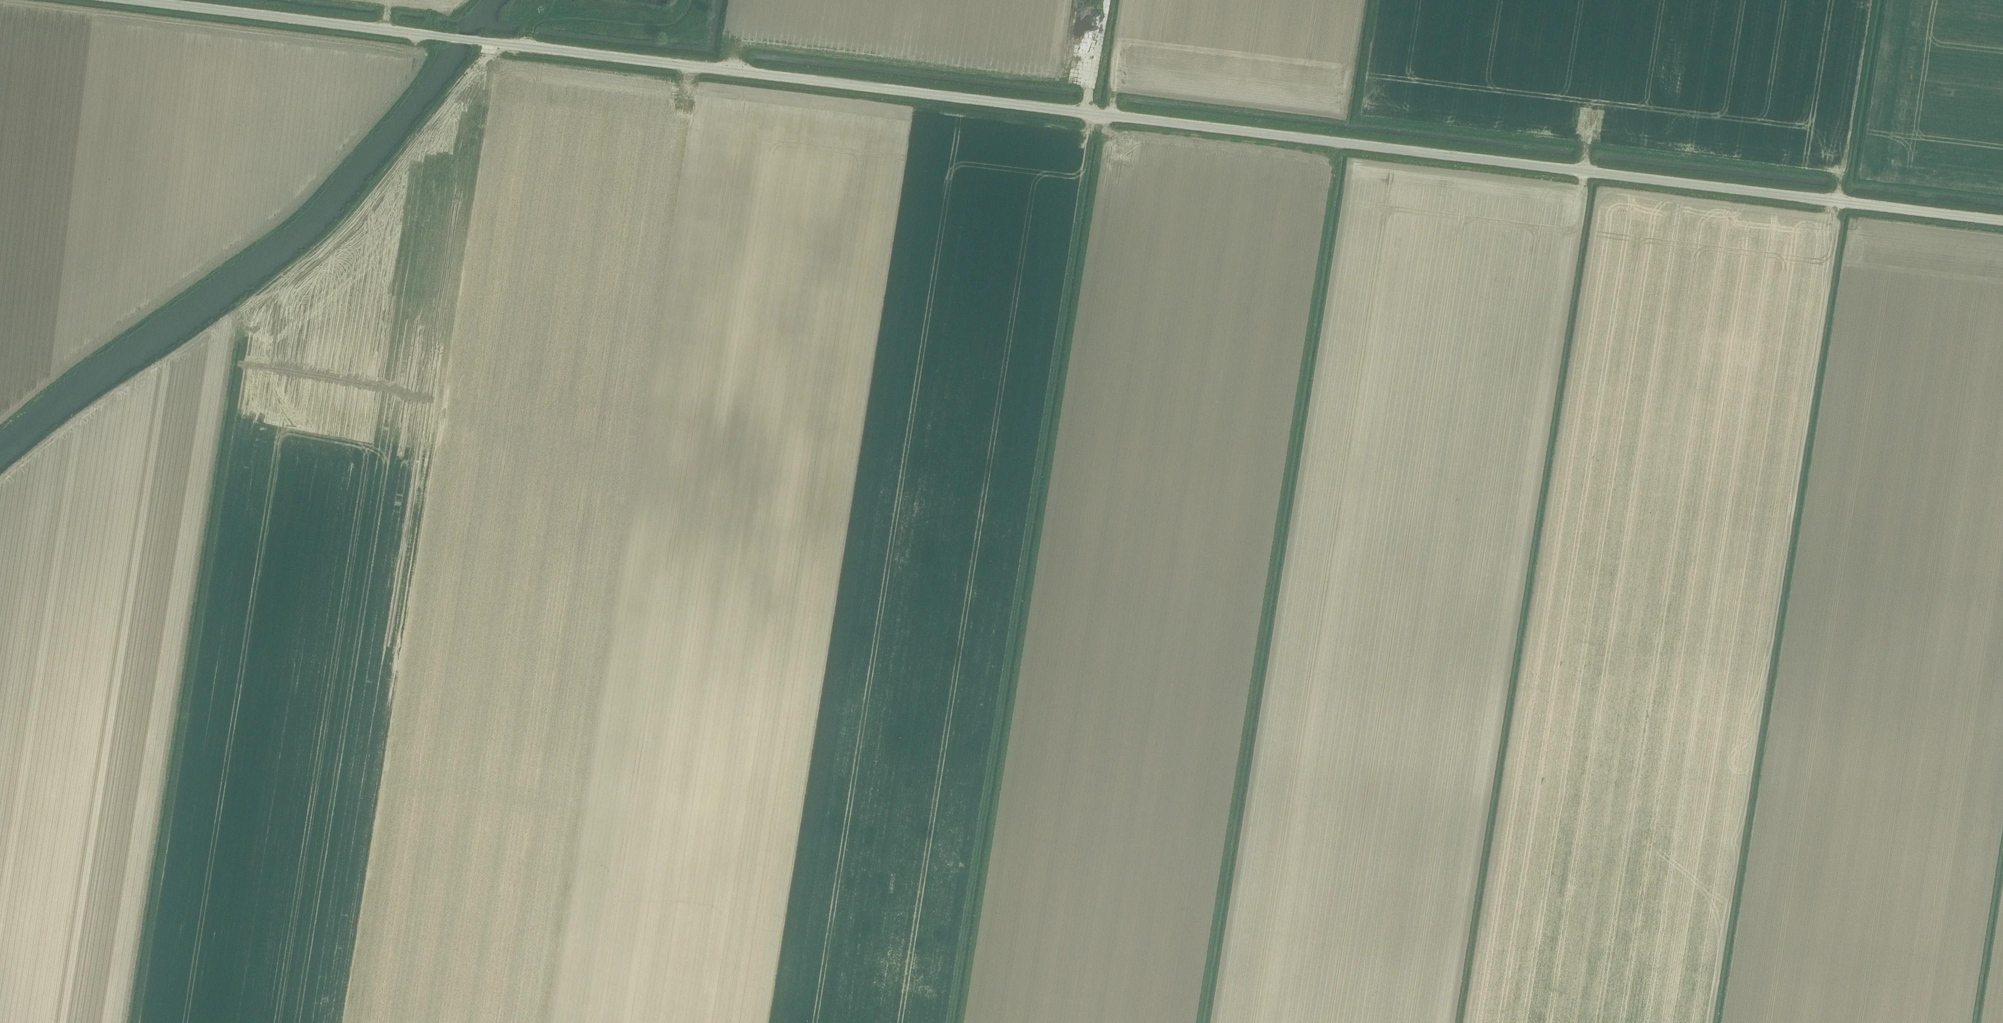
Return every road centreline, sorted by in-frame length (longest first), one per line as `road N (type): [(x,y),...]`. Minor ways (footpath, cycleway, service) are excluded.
road 1 (unclassified): [(2002,223),(132,0)]

